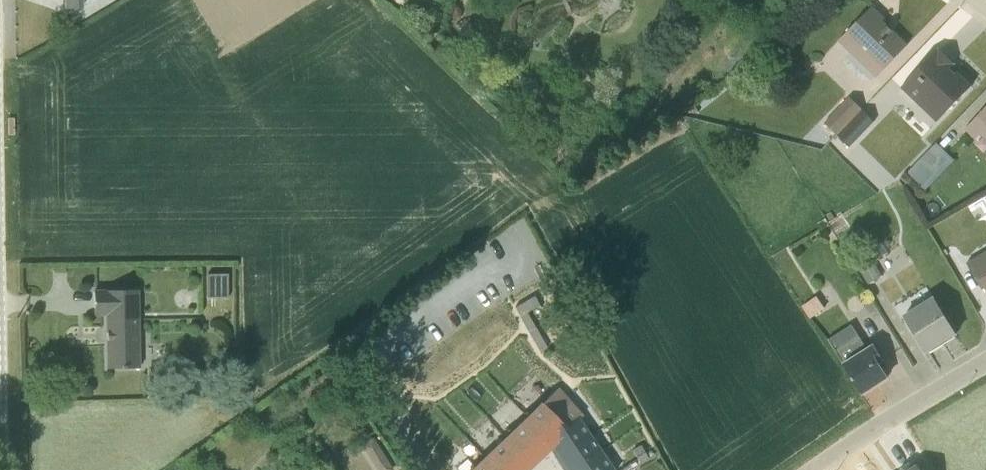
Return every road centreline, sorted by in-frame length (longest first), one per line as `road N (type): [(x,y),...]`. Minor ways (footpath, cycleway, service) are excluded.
road 1 (residential): [(817,469),(985,362)]

